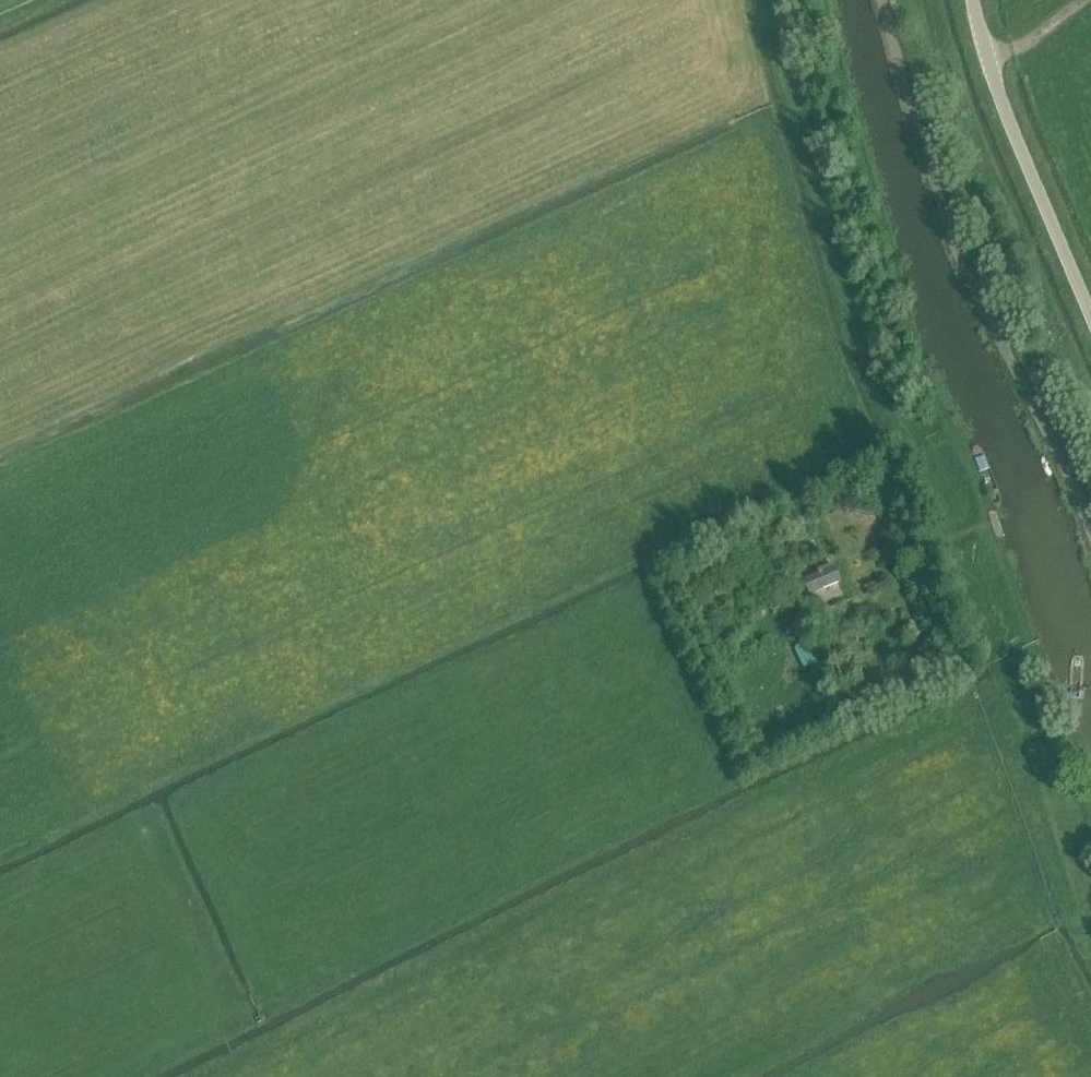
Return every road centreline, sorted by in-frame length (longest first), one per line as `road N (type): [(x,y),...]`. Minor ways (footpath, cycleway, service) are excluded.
road 1 (unclassified): [(1090,320),(987,67),(970,0)]
road 2 (track): [(987,67),(1089,0)]

